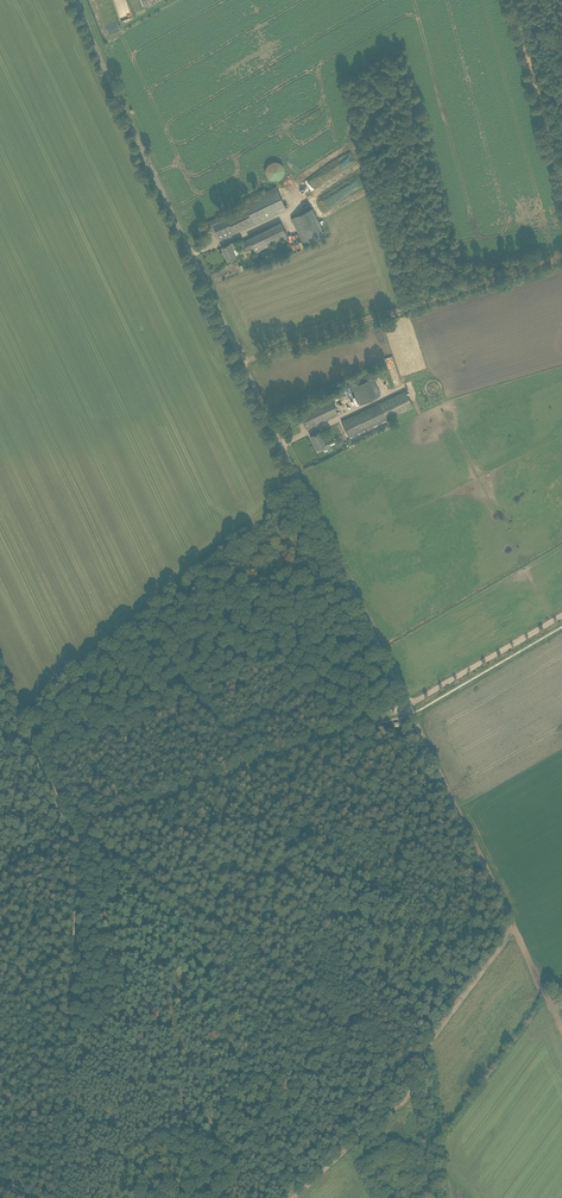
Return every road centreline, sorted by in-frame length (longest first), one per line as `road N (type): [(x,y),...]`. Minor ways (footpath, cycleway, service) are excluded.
road 1 (unclassified): [(398,689),(78,0)]
road 2 (track): [(58,1197),(80,833)]
road 3 (track): [(293,1197),(407,1100),(411,1066),(514,929)]
road 4 (track): [(514,929),(412,715)]
road 5 (track): [(134,621),(301,485)]
road 6 (track): [(237,769),(408,706)]
road 7 (track): [(408,706),(561,617)]
road 8 (track): [(80,829),(237,769)]
road 9 (track): [(22,713),(128,625)]
road 10 (track): [(80,829),(22,713)]

